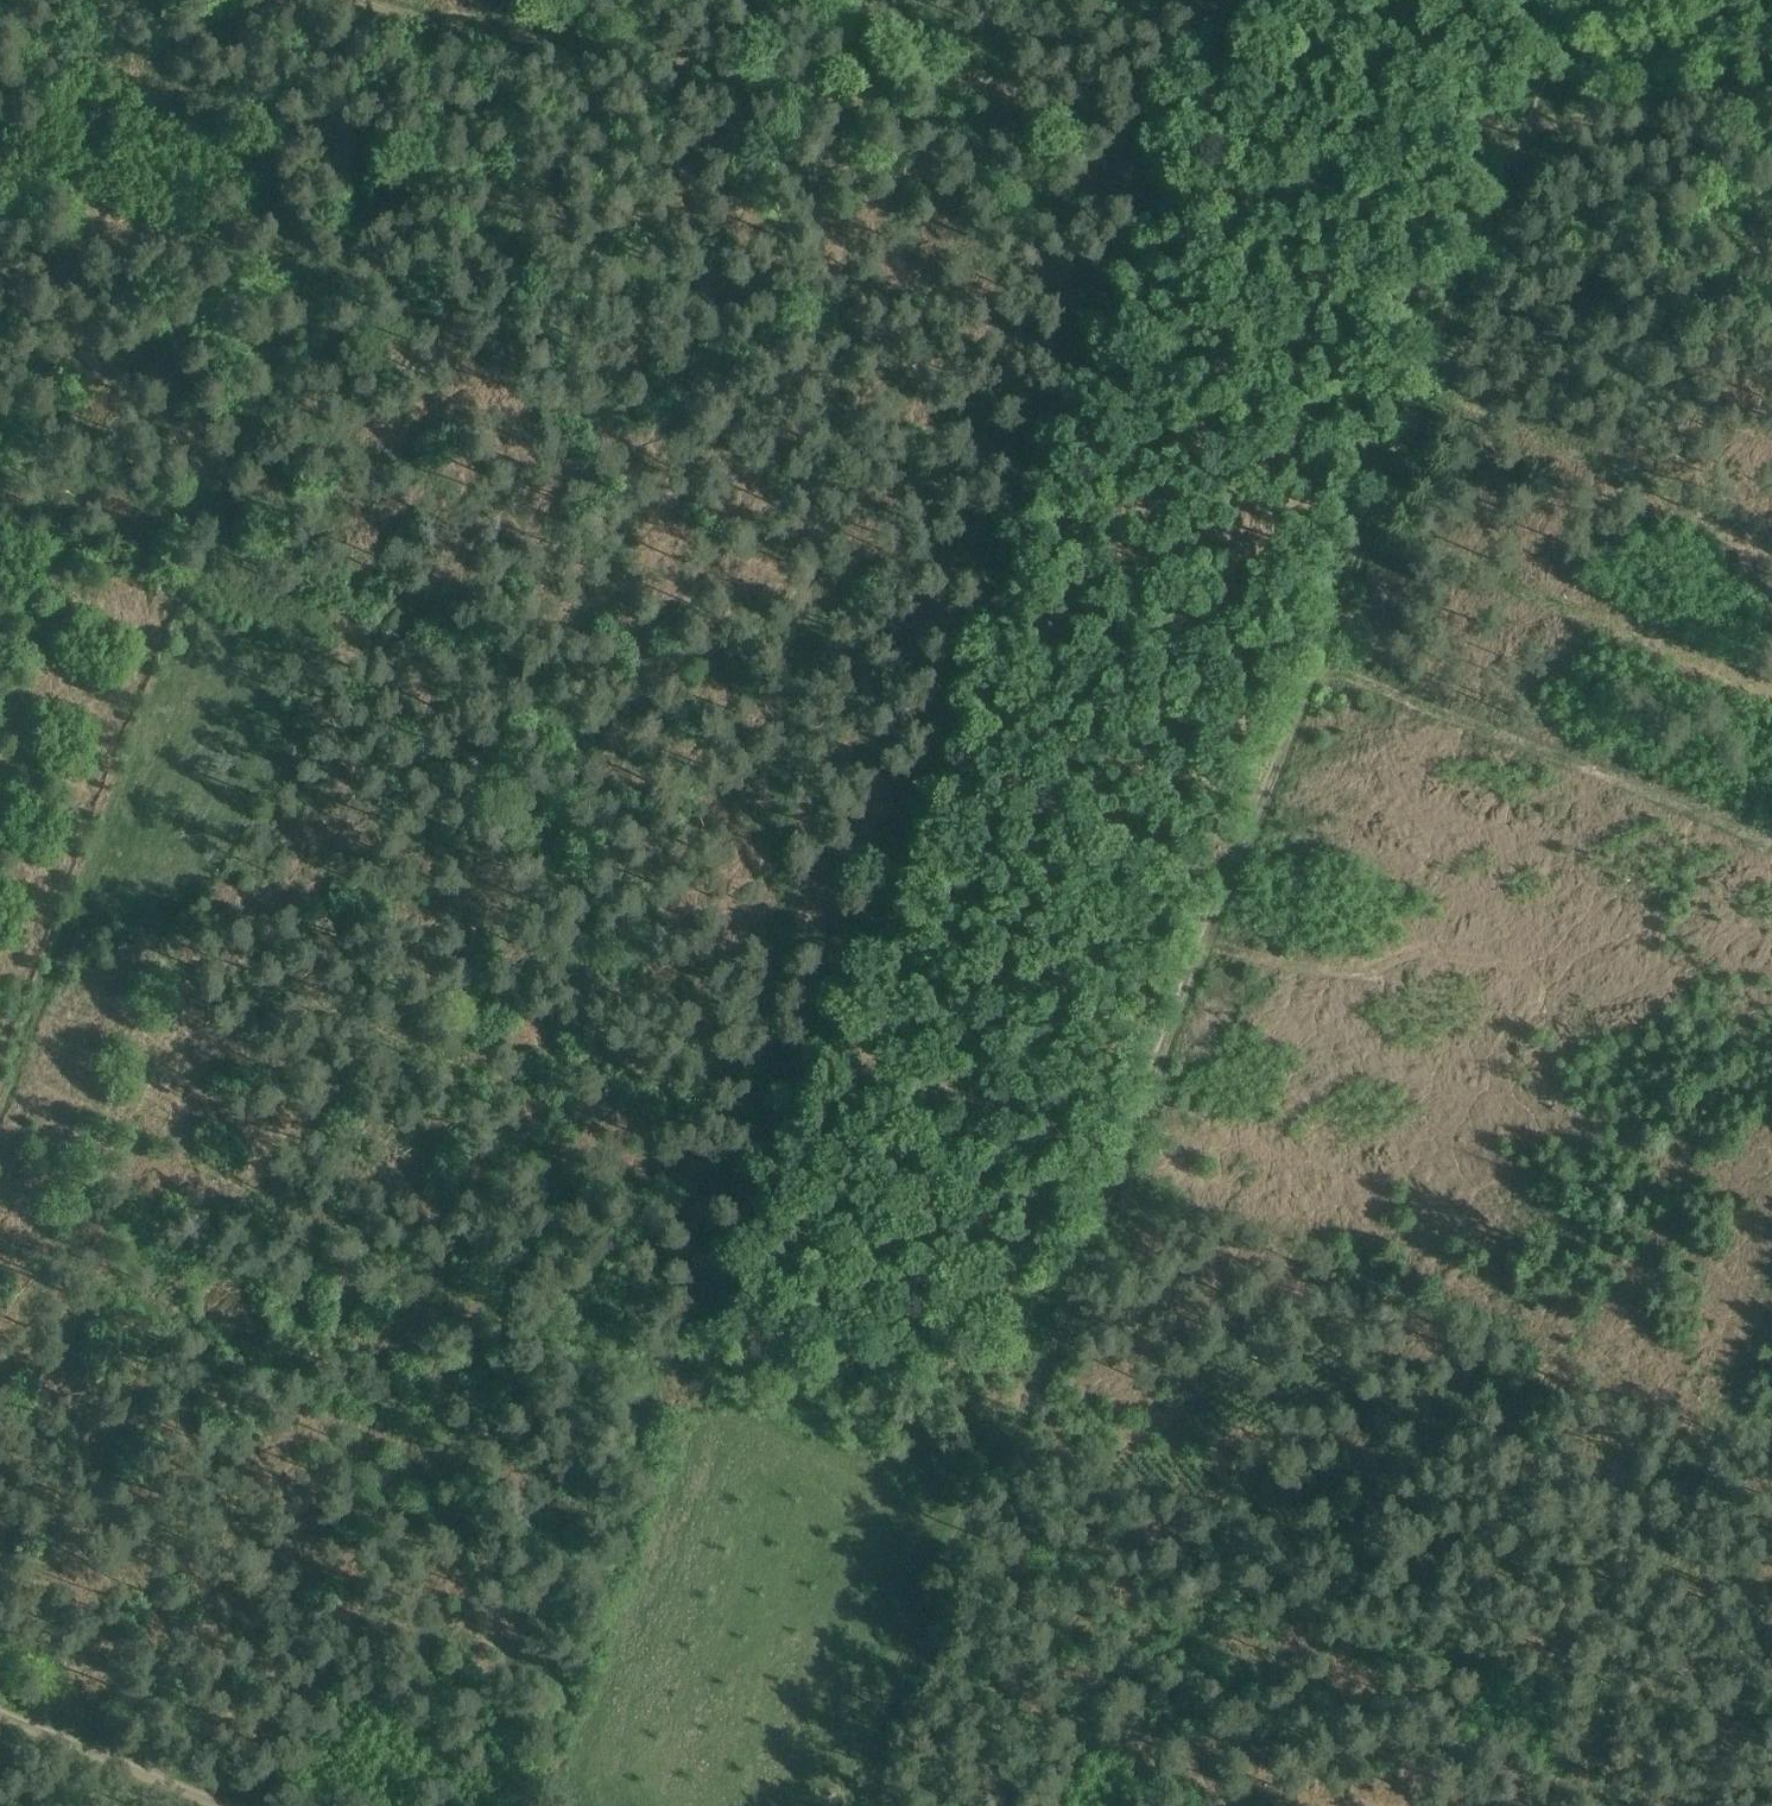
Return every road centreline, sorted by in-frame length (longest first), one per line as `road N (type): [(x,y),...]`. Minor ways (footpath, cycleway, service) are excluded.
road 1 (track): [(846,1805),(941,1560),(1026,1415),(1598,0)]
road 2 (track): [(1771,106),(1398,137),(1296,165),(1181,174),(1100,164),(778,85),(545,42),(399,0)]
road 3 (track): [(1569,1805),(1771,1304)]
road 4 (track): [(248,1805),(0,1703)]

